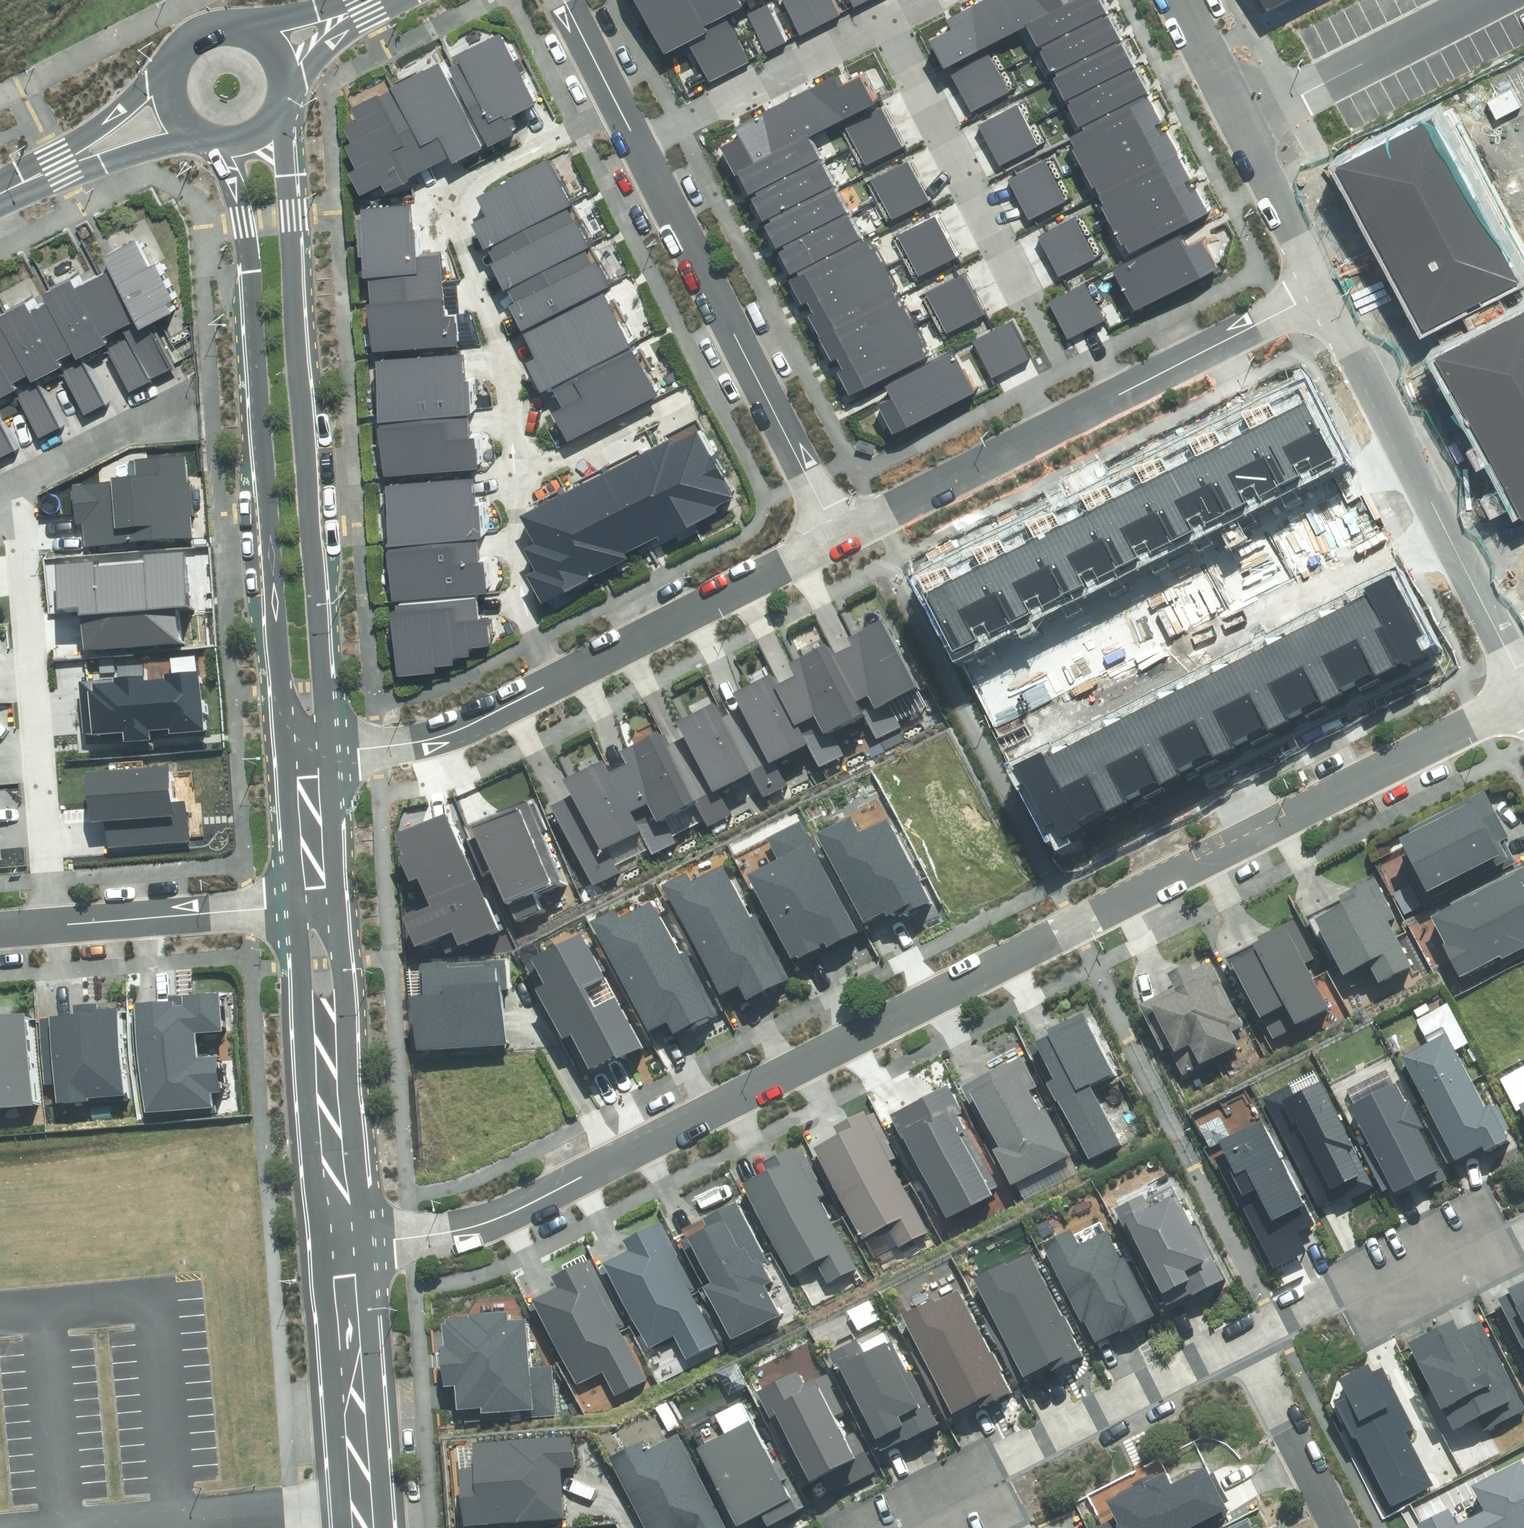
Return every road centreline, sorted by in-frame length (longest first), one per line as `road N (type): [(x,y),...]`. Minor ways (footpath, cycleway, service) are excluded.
road 1 (residential): [(368,1241),(468,1228),(520,1207),(1520,694)]
road 2 (tertiary): [(282,120),(329,752)]
road 3 (tertiary): [(286,753),(240,219),(219,153)]
road 4 (residential): [(329,752),(454,733),(835,539)]
road 5 (residential): [(835,539),(1318,294)]
road 6 (residential): [(1318,294),(1520,694)]
road 7 (residential): [(639,145),(835,539)]
road 8 (residential): [(48,922),(18,485)]
road 9 (residential): [(910,1527),(996,1462),(1236,1339)]
road 10 (tertiary): [(341,901),(368,1241)]
road 11 (tertiary): [(323,1244),(294,905)]
road 12 (residential): [(1176,0),(1318,294)]
road 13 (residential): [(1236,1339),(1348,1286),(1491,1251),(1523,1234)]
road 14 (residential): [(887,16),(1022,285)]
road 15 (tertiary): [(368,1241),(383,1527)]
road 16 (tertiary): [(339,1527),(323,1244)]
road 17 (residential): [(887,16),(639,145)]
road 18 (residential): [(294,905),(48,922)]
road 19 (residential): [(1236,1339),(1335,1527)]
road 20 (residential): [(18,485),(139,427),(178,425)]
road 21 (residential): [(569,0),(639,145)]
road 22 (tertiary): [(294,905),(286,753)]
road 23 (tertiary): [(329,752),(341,901)]
road 24 (tertiary): [(62,167),(164,85)]
road 25 (tertiary): [(179,132),(62,167)]
road 26 (tertiary): [(164,85),(180,48),(196,36),(236,29),(255,35)]

